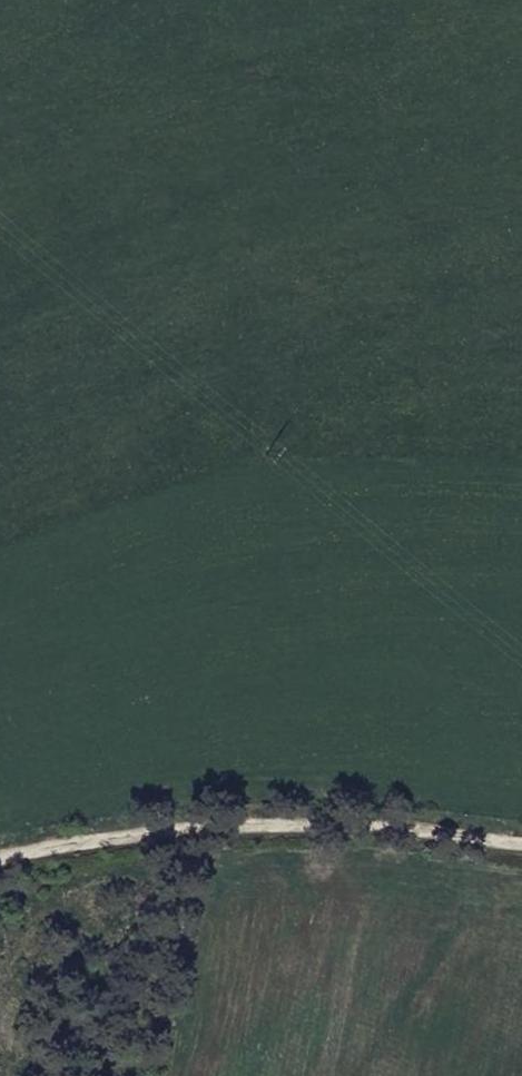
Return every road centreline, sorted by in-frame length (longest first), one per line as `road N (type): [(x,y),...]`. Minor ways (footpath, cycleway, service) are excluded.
road 1 (track): [(0,859),(111,836),(389,830),(521,842)]

